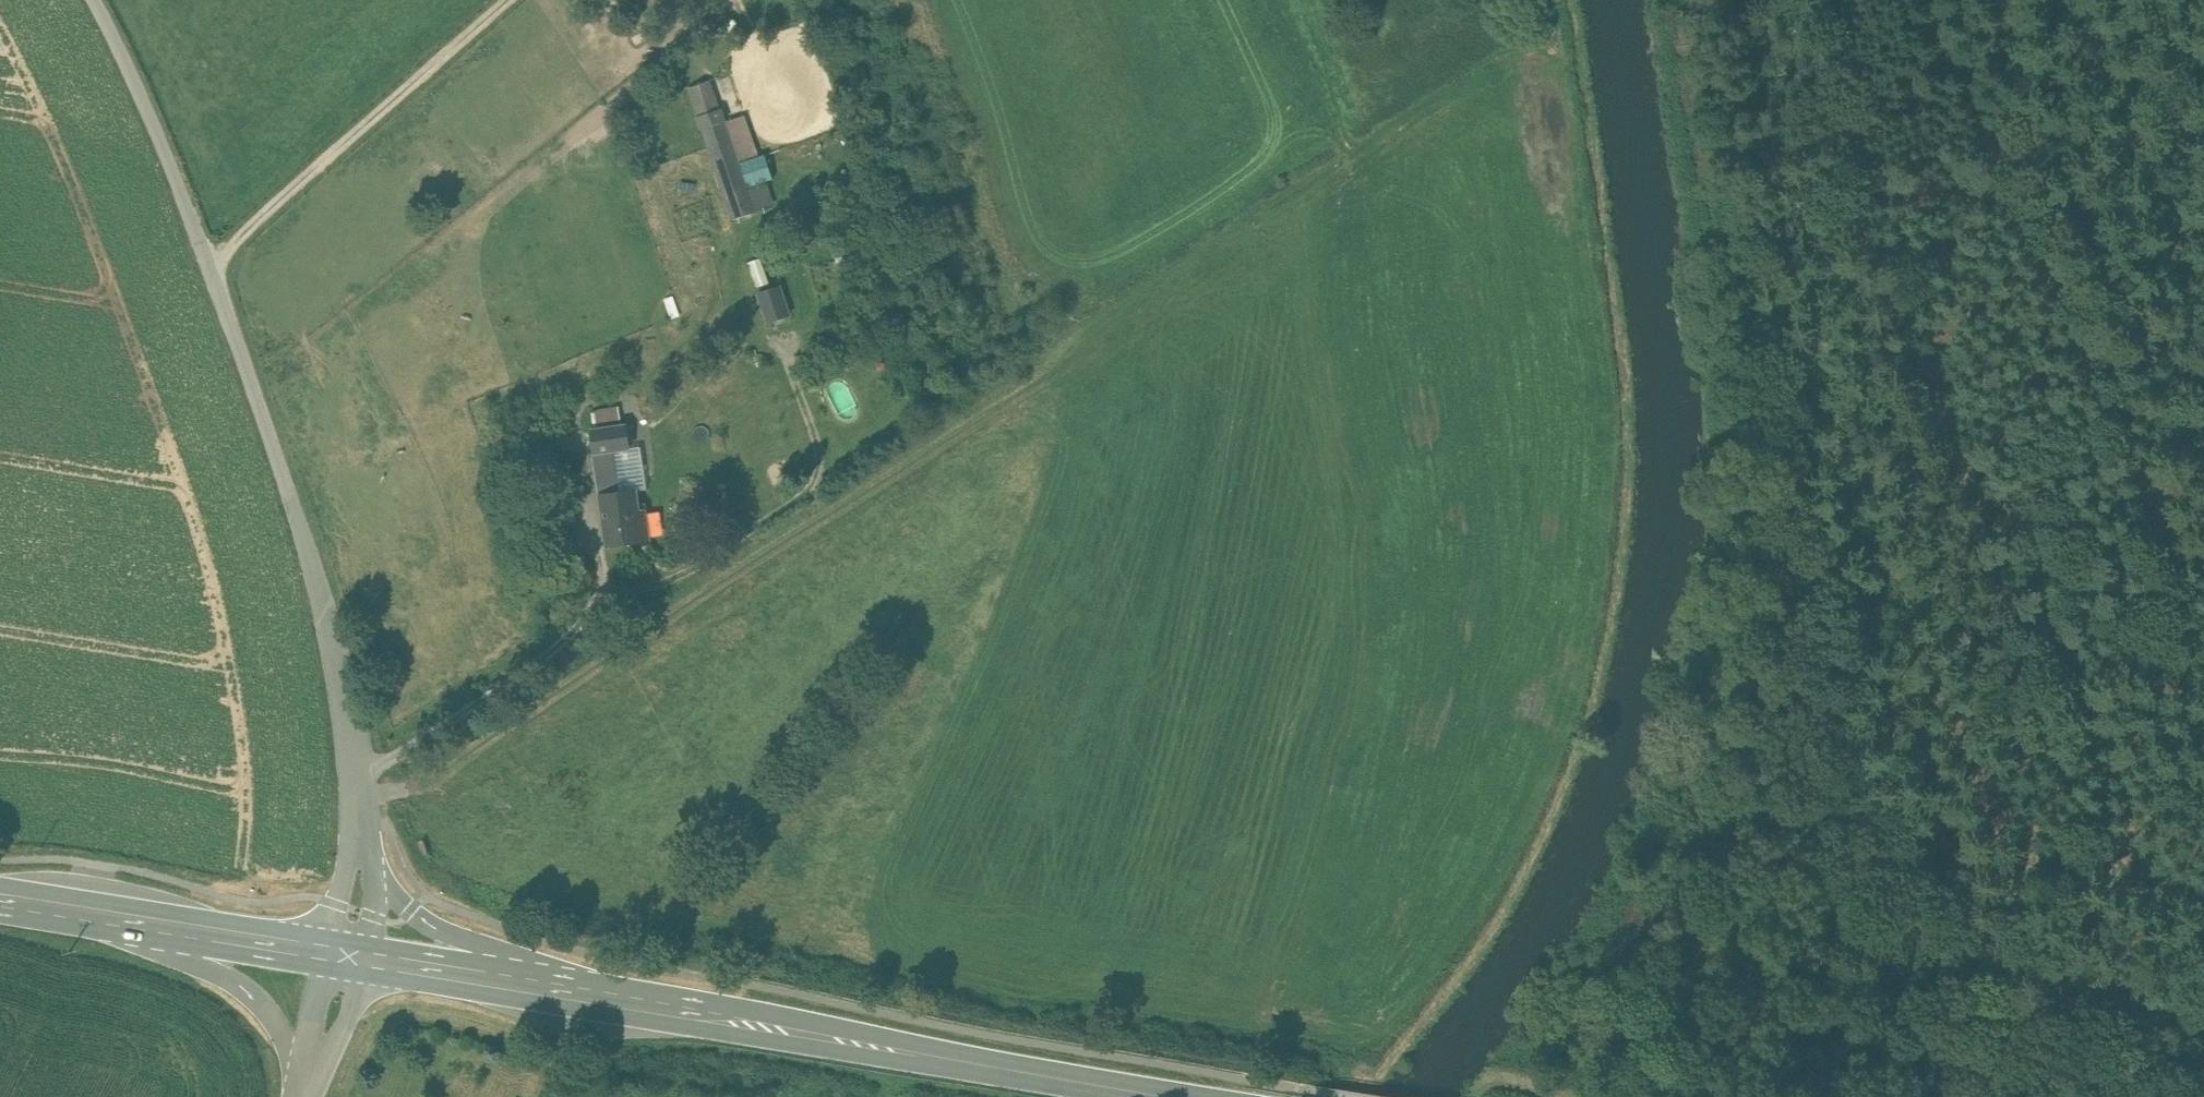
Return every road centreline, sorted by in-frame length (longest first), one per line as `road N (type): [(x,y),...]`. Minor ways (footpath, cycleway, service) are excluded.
road 1 (unclassified): [(367,814),(318,572),(139,75),(96,0)]
road 2 (secondary): [(1185,1096),(592,989)]
road 3 (secondary): [(592,989),(459,936),(392,884),(367,814)]
road 4 (secondary): [(104,913),(261,990),(297,1046),(300,1096)]
road 5 (secondary): [(362,955),(104,913)]
road 6 (secondary): [(592,989),(362,955)]
road 7 (unclassified): [(312,1096),(362,955)]
road 8 (unclassified): [(362,955),(367,814)]

